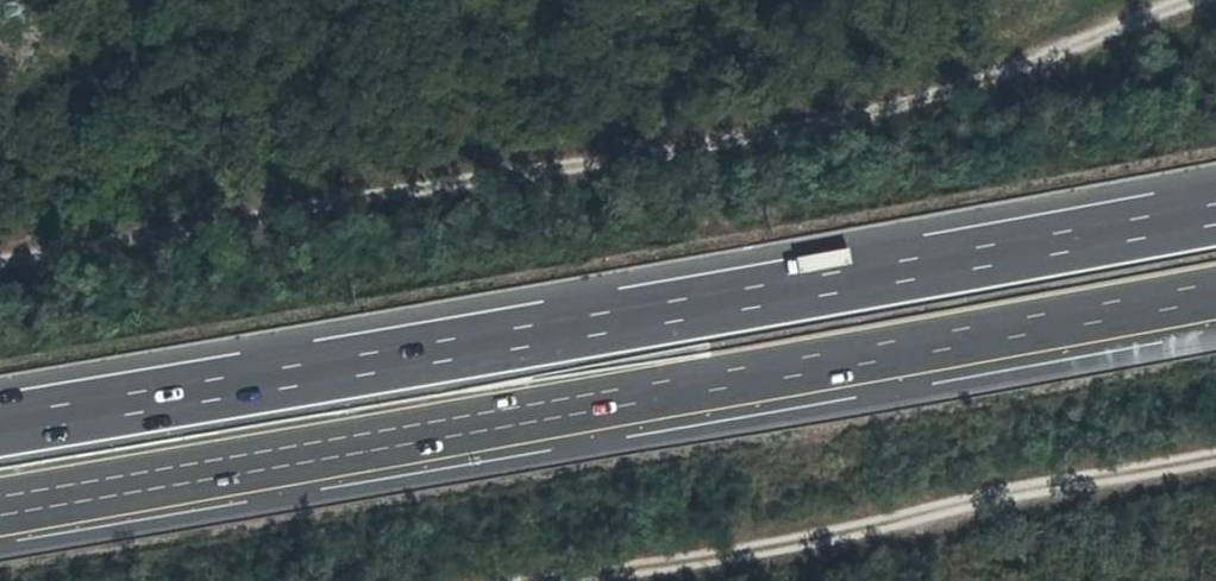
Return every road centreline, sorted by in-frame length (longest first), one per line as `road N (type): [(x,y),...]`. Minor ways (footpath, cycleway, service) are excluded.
road 1 (motorway): [(1215,212),(790,292),(0,423)]
road 2 (motorway): [(0,508),(1215,300)]
road 3 (track): [(1190,0),(932,98),(0,259)]
road 4 (track): [(1215,473),(913,530)]
road 5 (track): [(913,530),(614,580)]

